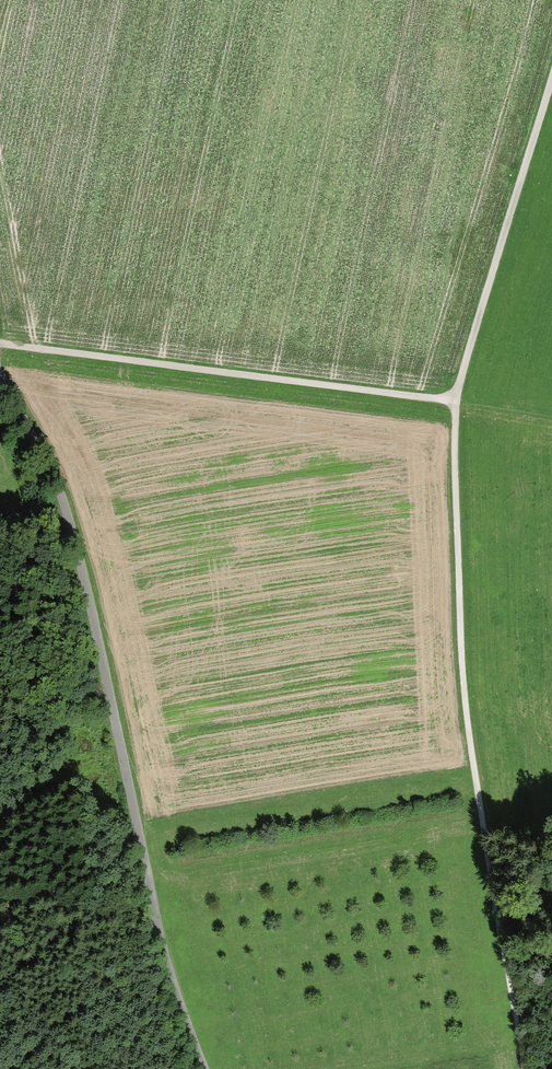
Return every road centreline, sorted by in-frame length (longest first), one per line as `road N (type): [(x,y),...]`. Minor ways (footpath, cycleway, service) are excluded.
road 1 (track): [(551,81),(453,400),(460,661),(522,1068)]
road 2 (unclassified): [(0,377),(66,518),(153,914),(204,1068)]
road 3 (track): [(453,400),(0,343)]

